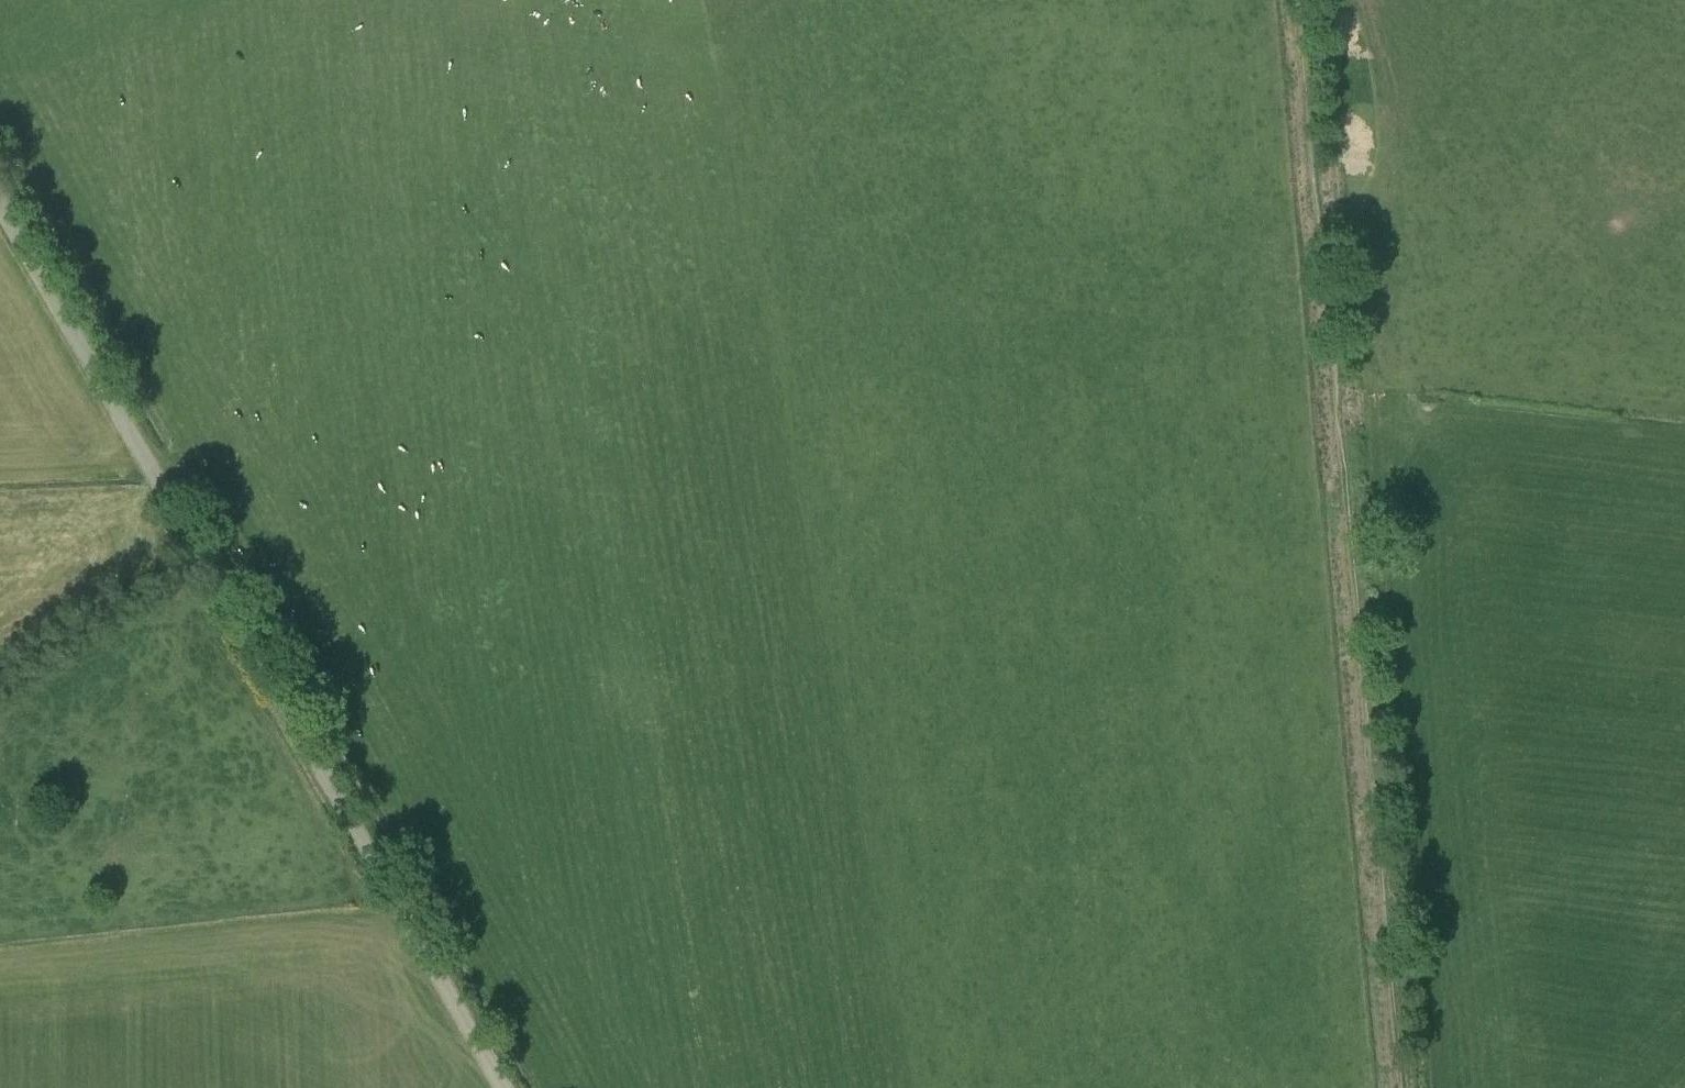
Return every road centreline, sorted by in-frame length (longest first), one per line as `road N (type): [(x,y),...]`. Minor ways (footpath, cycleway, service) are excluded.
road 1 (track): [(1295,0),(1398,1087)]
road 2 (unclassified): [(507,1087),(0,194)]

